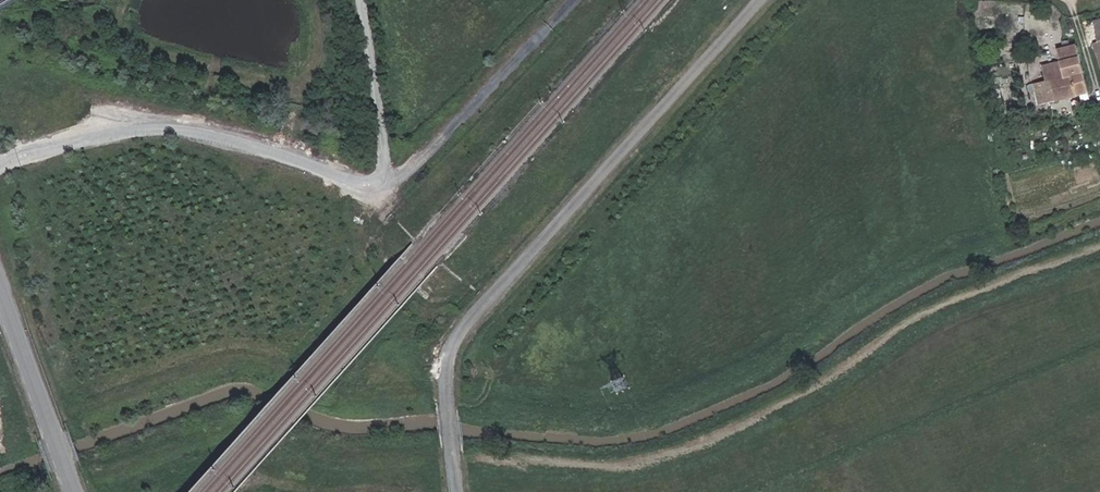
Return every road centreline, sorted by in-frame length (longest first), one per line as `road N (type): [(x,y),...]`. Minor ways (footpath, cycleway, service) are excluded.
road 1 (tertiary): [(0,285),(75,491)]

